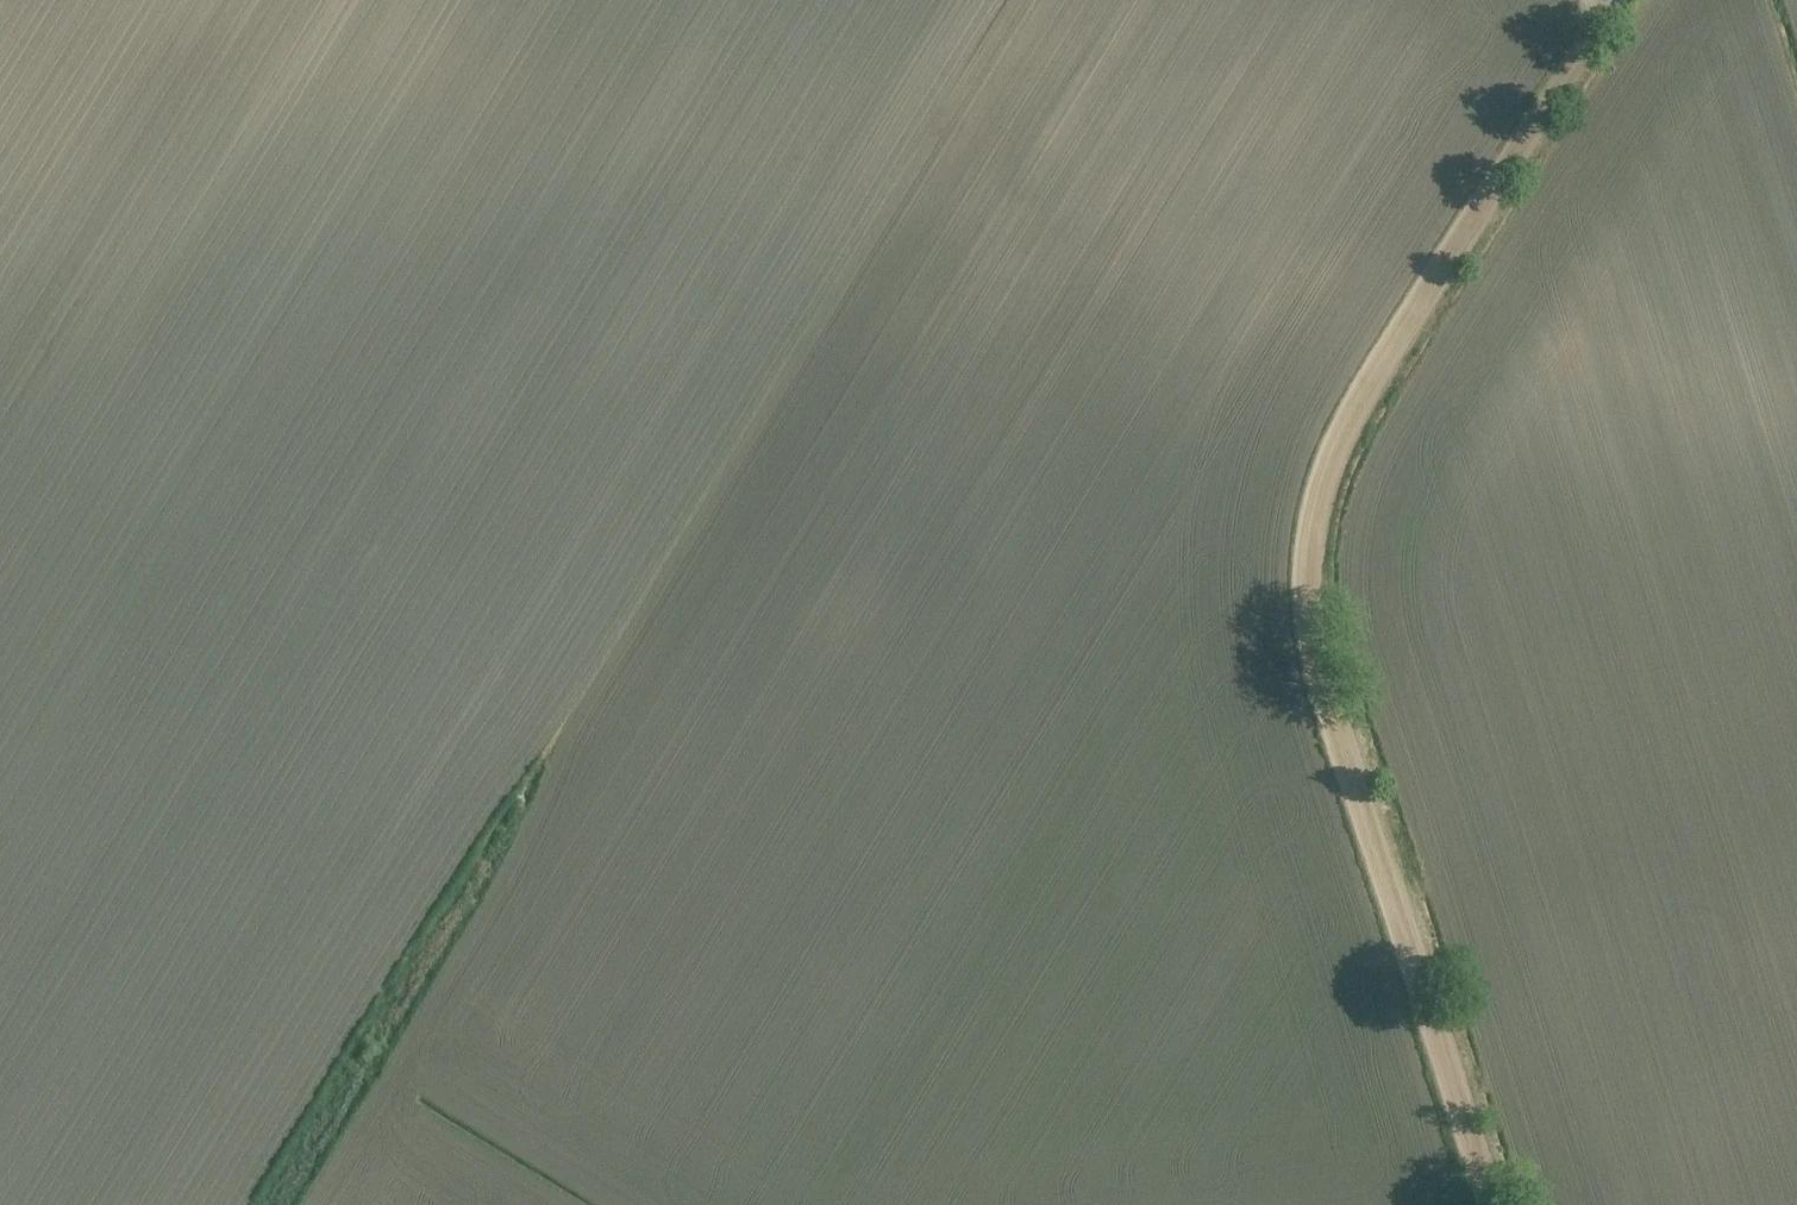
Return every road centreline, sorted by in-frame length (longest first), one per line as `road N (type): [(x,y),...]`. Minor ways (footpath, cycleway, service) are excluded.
road 1 (track): [(1494,1204),(1315,672),(1310,541),(1330,458),(1366,395),(1611,0)]

